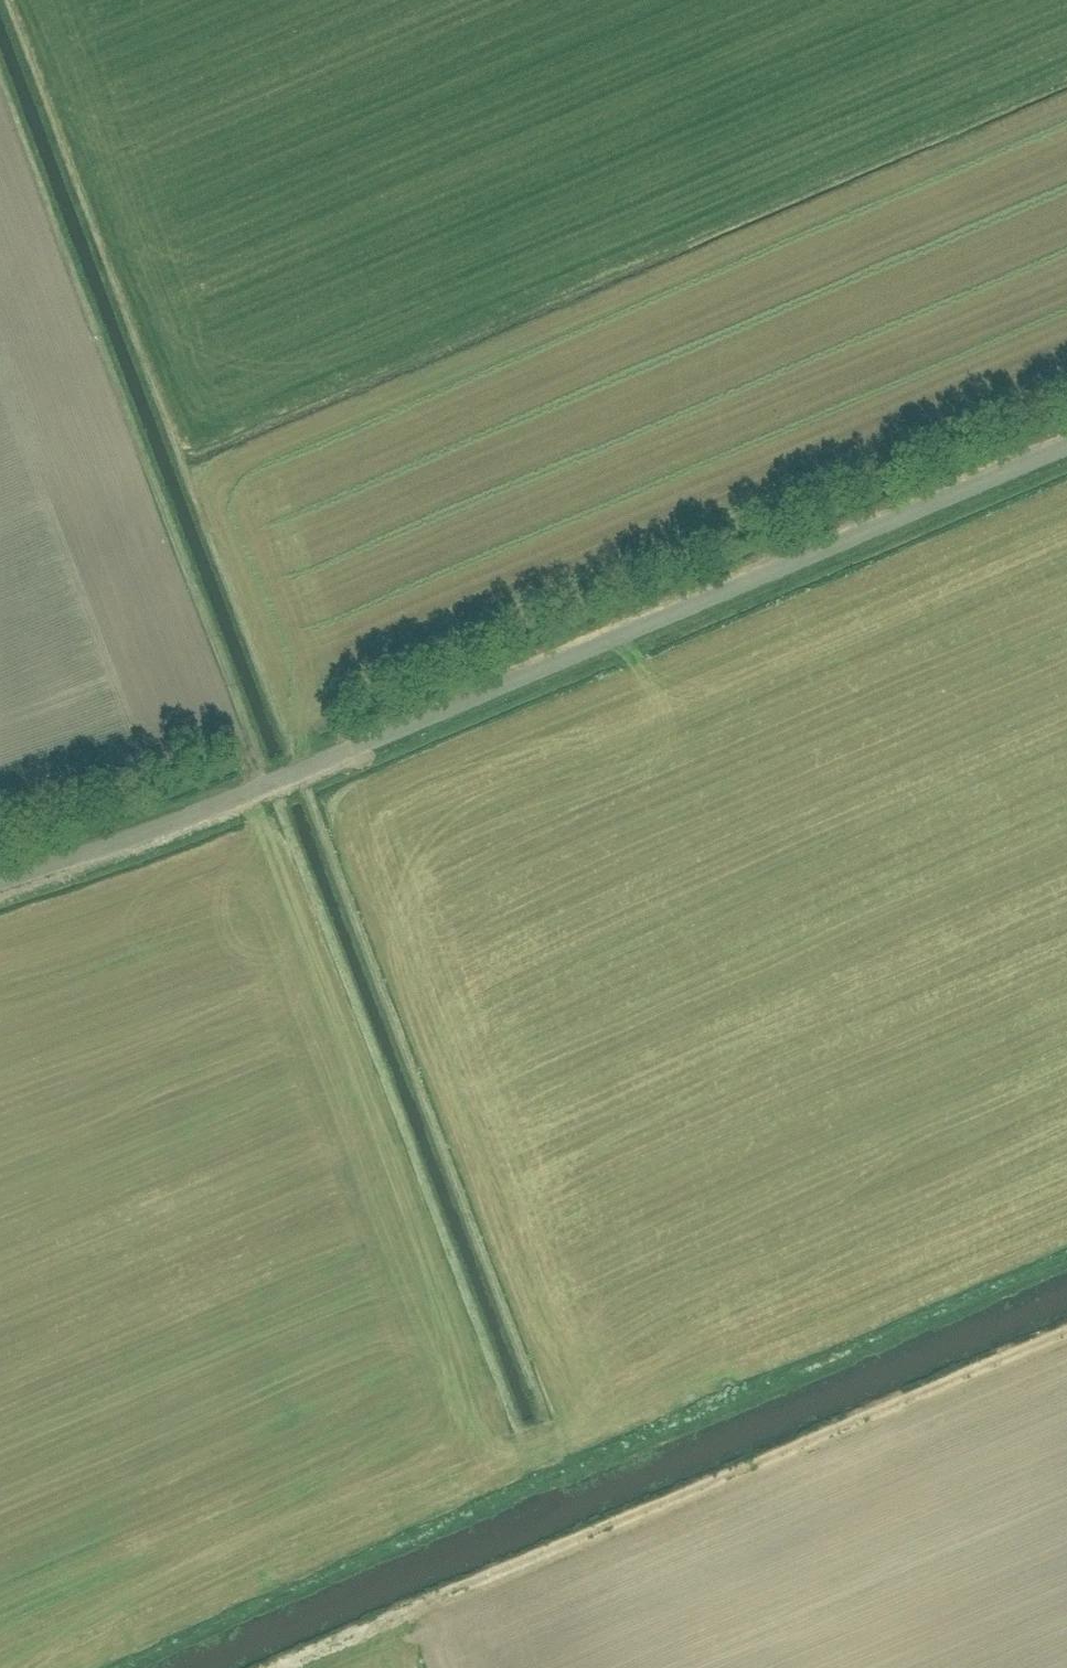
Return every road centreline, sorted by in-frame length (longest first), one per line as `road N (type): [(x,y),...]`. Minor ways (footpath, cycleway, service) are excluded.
road 1 (unclassified): [(0,878),(193,815),(1066,446)]

